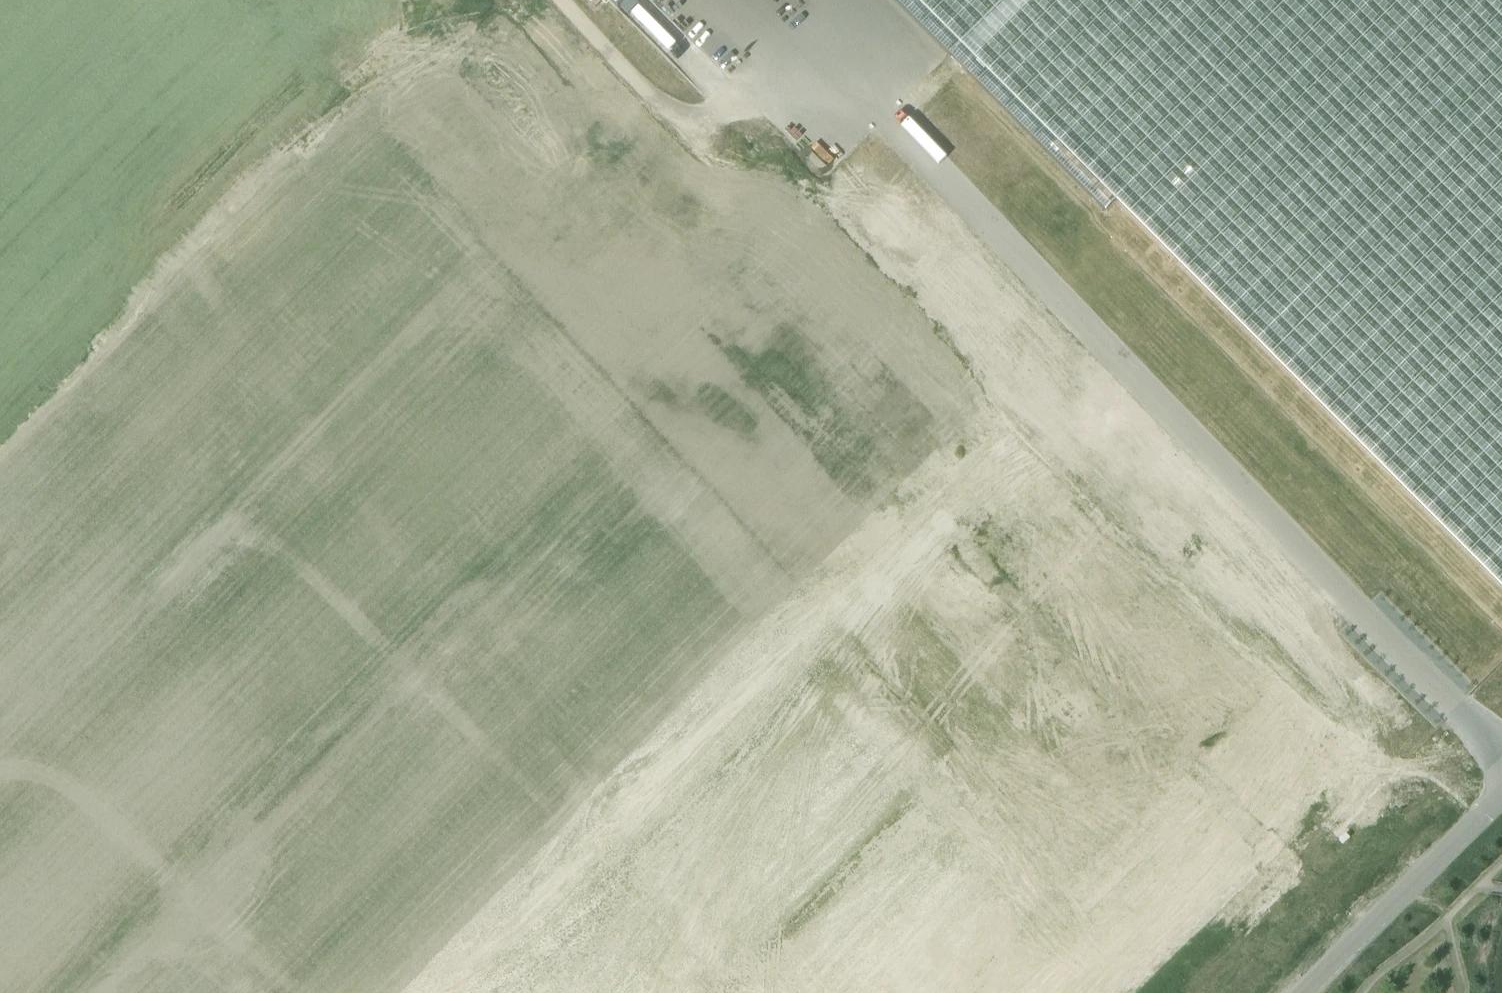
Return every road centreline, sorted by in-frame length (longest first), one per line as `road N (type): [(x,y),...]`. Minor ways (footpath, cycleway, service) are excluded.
road 1 (track): [(447,992),(1099,343)]
road 2 (track): [(558,0),(692,126),(722,129),(805,45)]
road 3 (unclassified): [(1501,792),(1300,992)]

